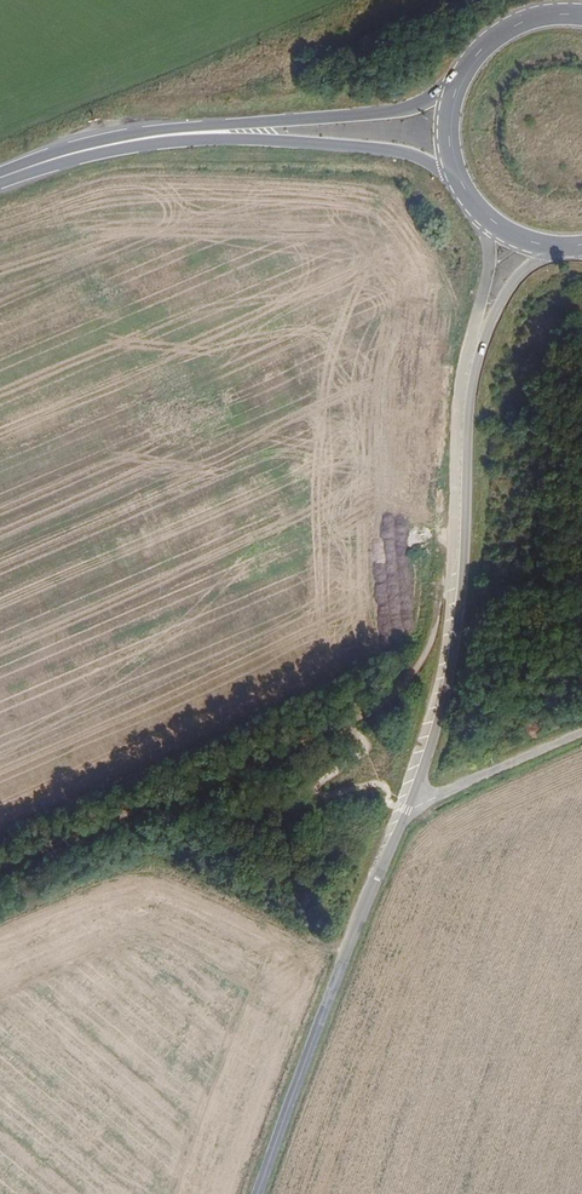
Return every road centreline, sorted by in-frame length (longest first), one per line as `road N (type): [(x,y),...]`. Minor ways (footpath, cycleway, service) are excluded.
road 1 (unclassified): [(258,1193),(437,732),(460,614),(470,395),(482,348),(521,276),(568,248)]
road 2 (primary): [(181,135),(392,151),(414,155),(461,186)]
road 3 (primary): [(458,80),(411,108),(384,114),(181,135)]
road 4 (primary): [(0,179),(85,151),(181,135)]
road 5 (track): [(433,796),(581,731)]
road 6 (primary): [(581,15),(547,14),(504,30),(458,80)]
road 7 (primary): [(461,186),(503,230),(568,248)]

